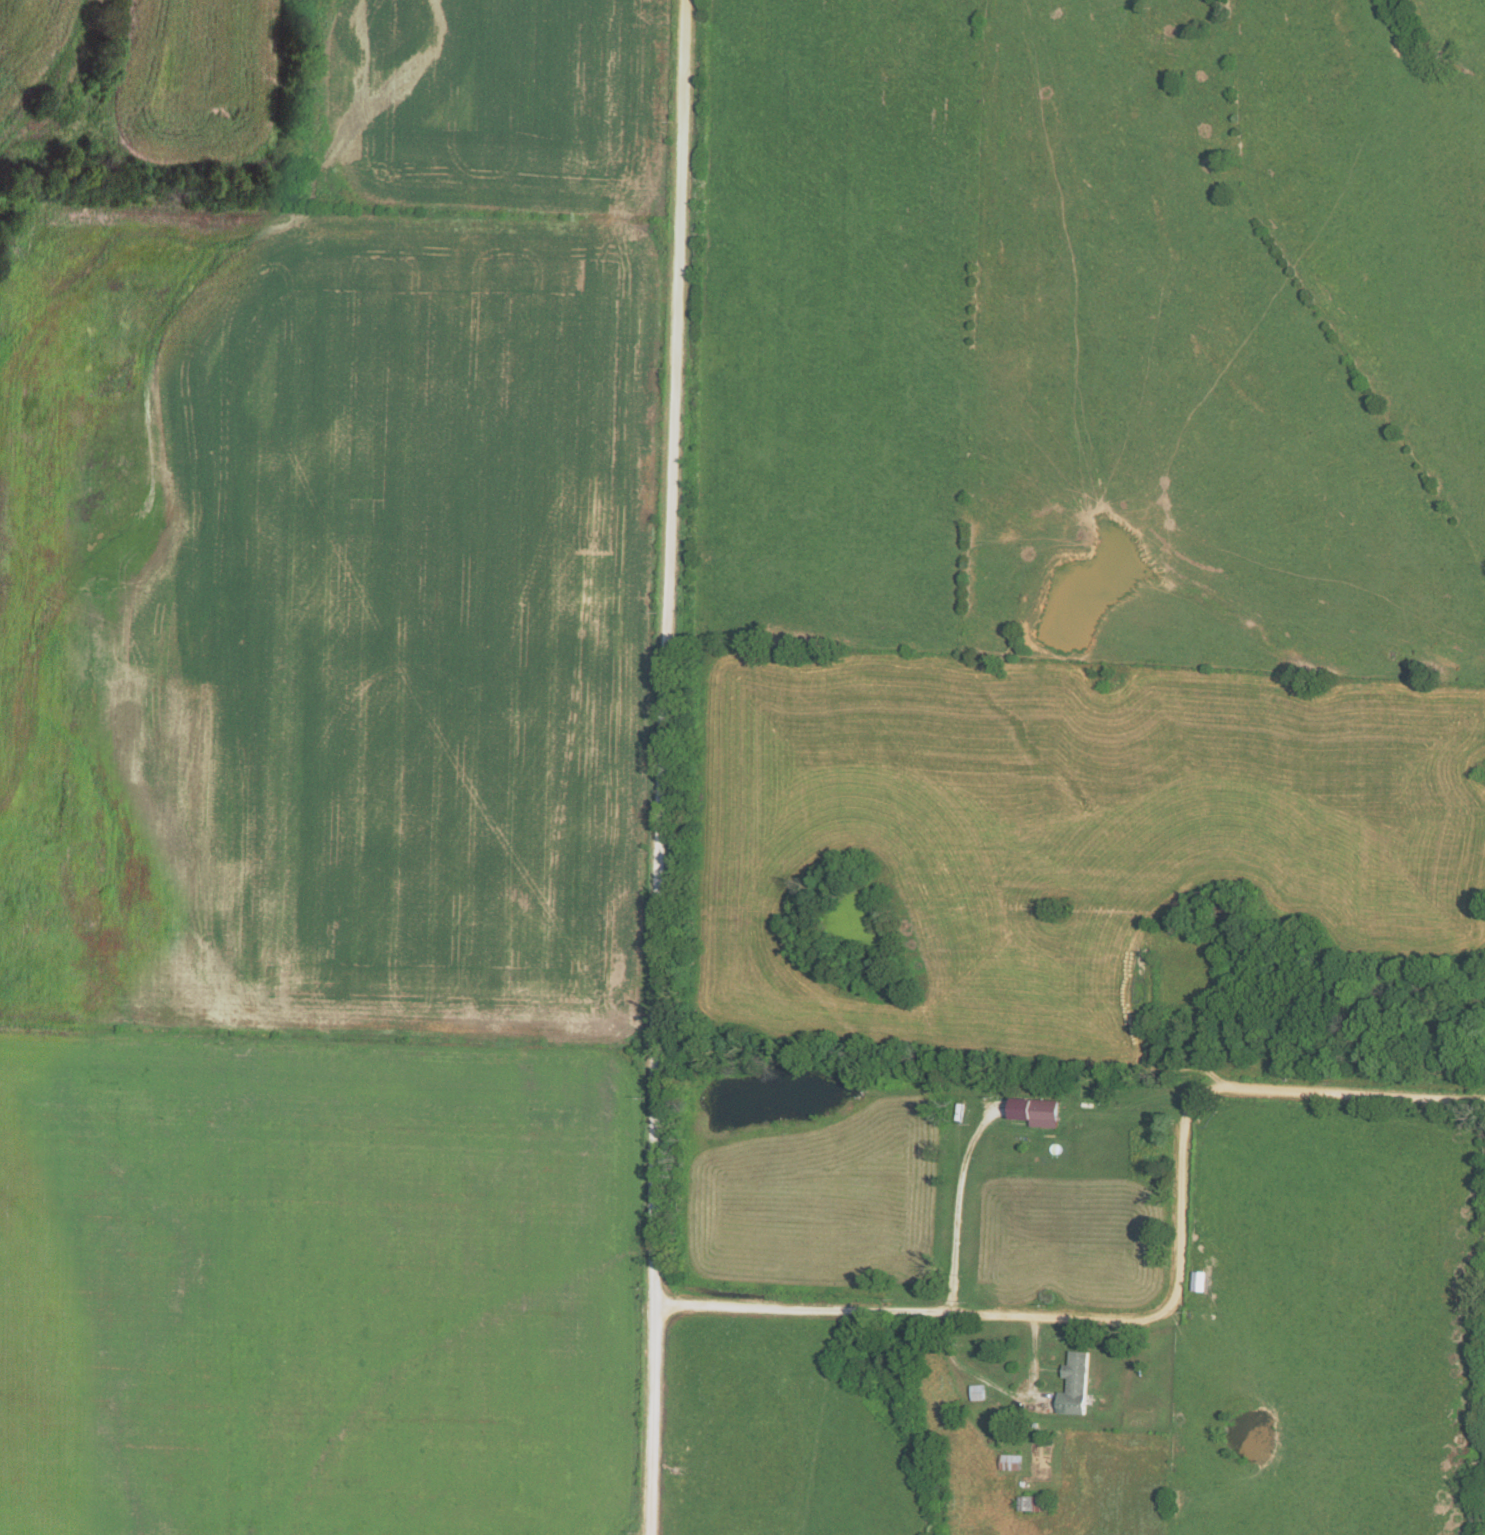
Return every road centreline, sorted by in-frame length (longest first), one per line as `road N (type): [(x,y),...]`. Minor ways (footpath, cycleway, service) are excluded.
road 1 (residential): [(652,1534),(684,0)]
road 2 (residential): [(1484,1098),(1208,1086),(1185,1112),(1181,1278),(1160,1307),(657,1298)]

